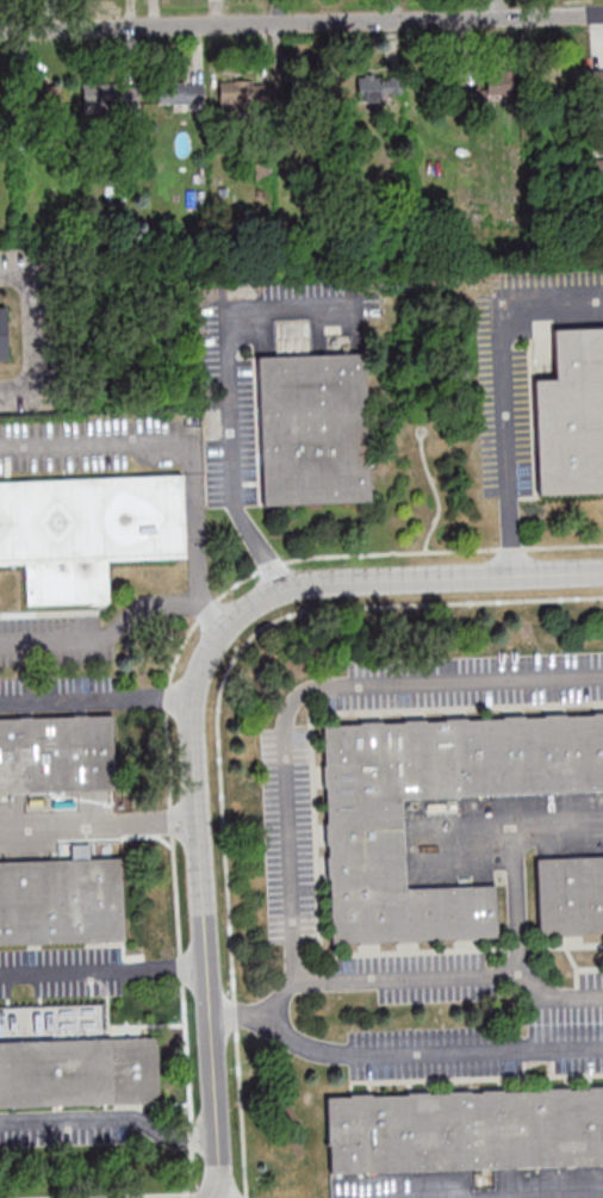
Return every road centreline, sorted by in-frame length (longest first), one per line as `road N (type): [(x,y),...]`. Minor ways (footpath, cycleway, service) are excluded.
road 1 (residential): [(216,1197),(219,1118),(198,758),(205,666),(232,622),(285,589),(602,573)]
road 2 (residential): [(602,15),(0,30)]

